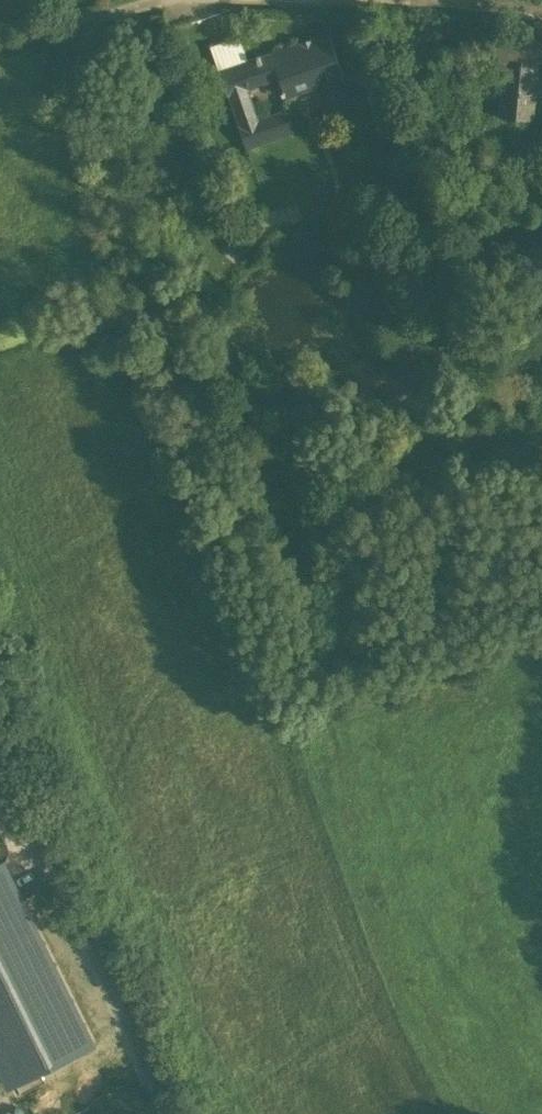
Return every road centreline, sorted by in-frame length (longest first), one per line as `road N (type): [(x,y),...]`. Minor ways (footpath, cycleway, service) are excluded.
road 1 (residential): [(157,1113),(0,761)]
road 2 (track): [(541,29),(266,0)]
road 3 (track): [(0,47),(163,0)]

